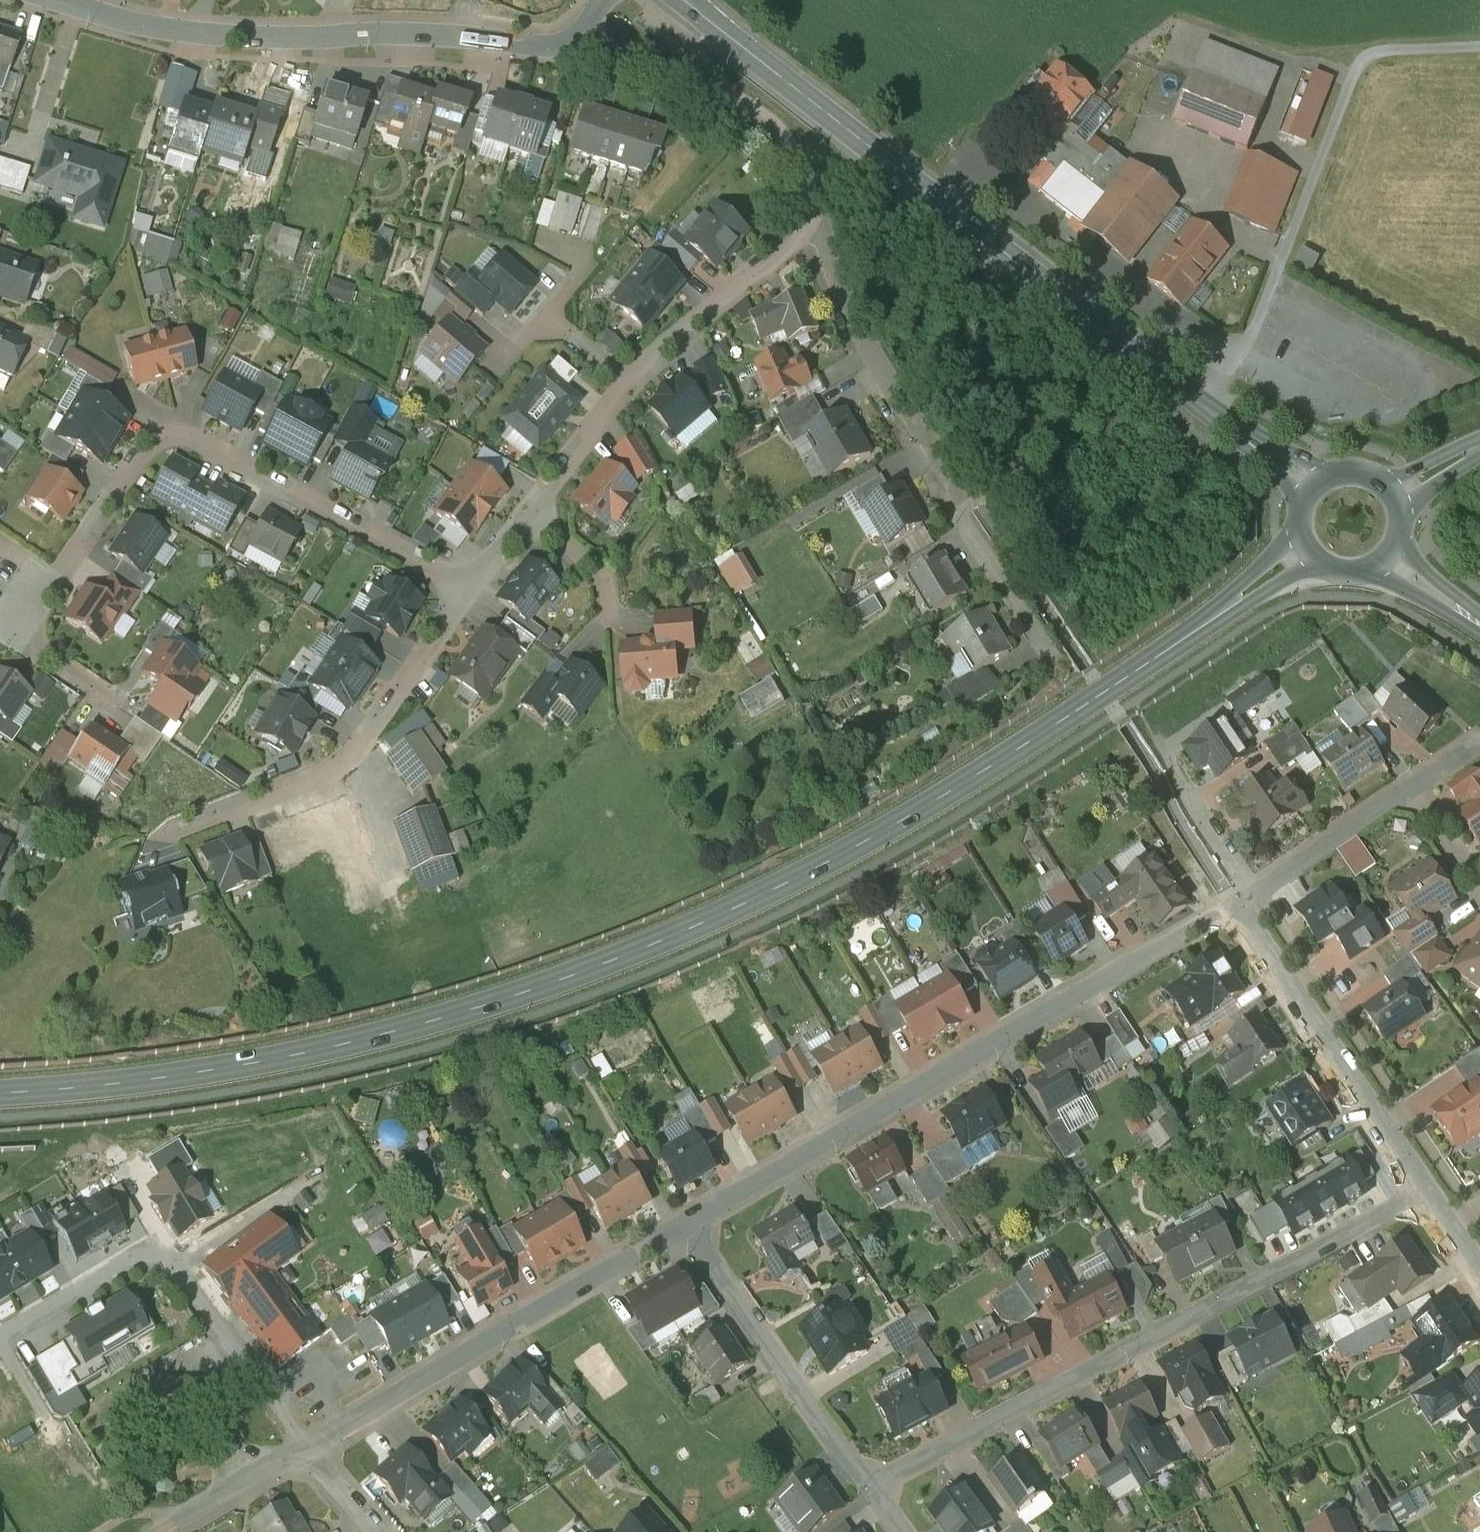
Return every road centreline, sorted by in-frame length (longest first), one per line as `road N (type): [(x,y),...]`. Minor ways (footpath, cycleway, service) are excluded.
road 1 (tertiary): [(1305,552),(887,829),(612,960),(496,1002),(280,1058),(0,1091)]
road 2 (secondary): [(681,0),(1312,489)]
road 3 (residential): [(1430,1191),(876,1490)]
road 4 (residential): [(695,1221),(1235,906)]
road 5 (residential): [(471,589),(209,447),(181,435),(157,437),(20,629)]
road 6 (residential): [(57,0),(184,34),(266,40),(446,36),(532,45),(581,37)]
road 7 (residential): [(817,221),(853,323),(935,463),(981,511),(1087,671)]
road 8 (residential): [(303,1451),(695,1221)]
road 9 (residential): [(471,589),(353,757),(173,835)]
road 10 (residential): [(1430,1191),(1235,906)]
road 11 (residential): [(695,1221),(876,1490)]
road 12 (residential): [(581,37),(602,58),(724,94),(765,121),(791,150),(817,221)]
road 13 (residential): [(817,221),(627,378)]
road 14 (residential): [(174,1268),(303,1451)]
road 15 (residential): [(1235,906),(1408,789)]
road 16 (residential): [(627,378),(517,523)]
road 17 (residential): [(170,1531),(303,1451)]
road 18 (residential): [(517,523),(602,580),(605,617)]
road 19 (residential): [(1408,789),(1479,886)]

